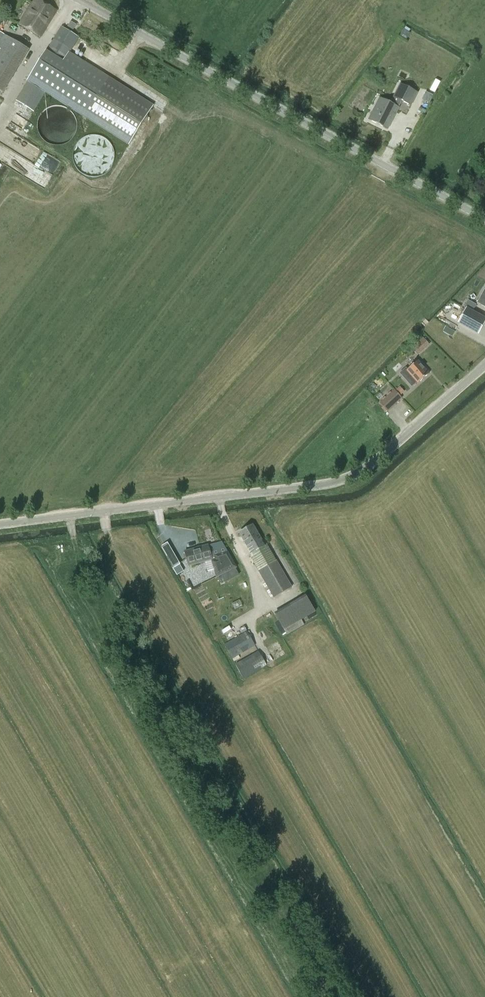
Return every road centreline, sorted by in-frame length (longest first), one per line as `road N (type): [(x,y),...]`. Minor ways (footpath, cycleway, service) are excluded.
road 1 (tertiary): [(0,525),(303,489),(357,475),(484,366)]
road 2 (tertiary): [(484,219),(79,0)]

